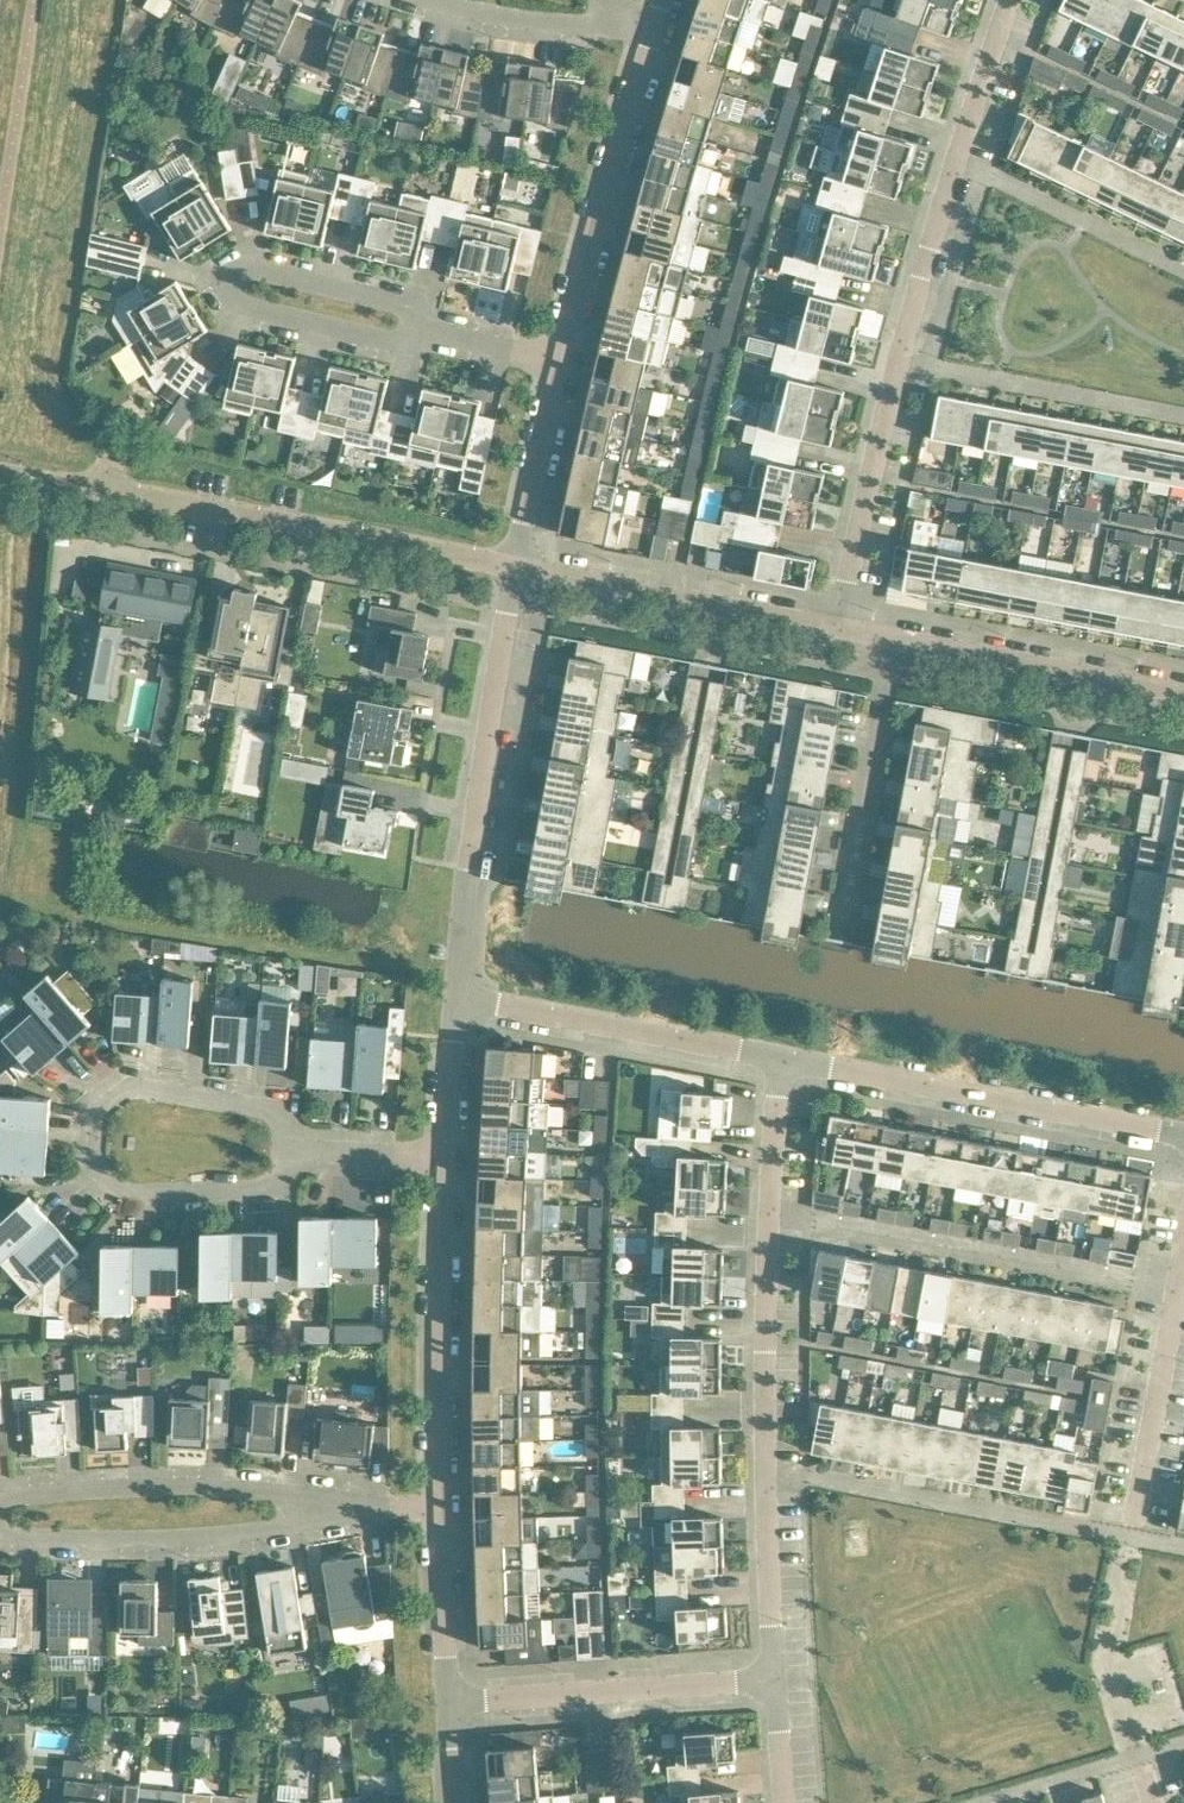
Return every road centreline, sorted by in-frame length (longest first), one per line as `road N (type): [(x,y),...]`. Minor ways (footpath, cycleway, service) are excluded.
road 1 (residential): [(840,634),(901,362),(1013,0)]
road 2 (residential): [(775,1680),(766,1337),(780,1060)]
road 3 (residential): [(514,572),(0,475)]
road 4 (residential): [(294,1150),(270,1190),(140,1202),(97,1165),(99,1117),(140,1088),(260,1108),(291,1133)]
road 5 (residential): [(456,997),(514,572)]
road 6 (residential): [(415,331),(391,346),(241,313),(225,284),(251,266),(399,302),(411,313)]
road 7 (residential): [(1183,1137),(780,1060)]
road 8 (residential): [(390,1509),(248,1534),(0,1535)]
road 9 (residential): [(439,1508),(446,1157)]
road 10 (residential): [(559,365),(653,30)]
road 11 (residential): [(840,634),(514,572)]
road 12 (residential): [(780,1060),(456,997)]
road 13 (residential): [(449,1703),(775,1680)]
road 14 (residential): [(0,1500),(186,1486),(319,1499)]
road 15 (residential): [(898,644),(841,930)]
road 16 (residential): [(1183,698),(898,644)]
road 17 (residential): [(1133,1526),(1183,1255)]
road 18 (residential): [(514,572),(559,365)]
road 19 (residential): [(449,1703),(439,1508)]
road 20 (residential): [(446,1157),(456,997)]
road 21 (residential): [(430,0),(584,28)]
road 22 (residential): [(446,1157),(294,1150)]
road 23 (residential): [(559,365),(415,331)]
road 24 (residential): [(786,1802),(775,1680)]

